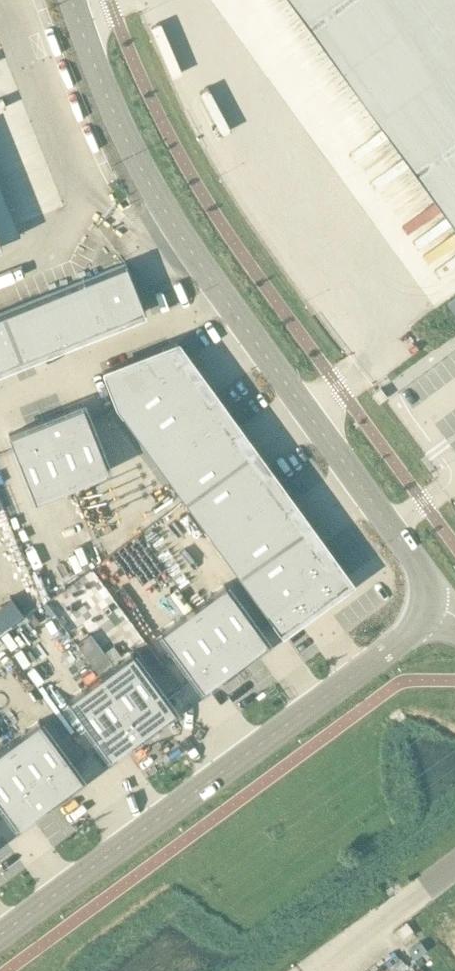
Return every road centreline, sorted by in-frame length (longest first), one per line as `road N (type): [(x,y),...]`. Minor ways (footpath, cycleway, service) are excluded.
road 1 (tertiary): [(449,602),(167,213),(127,140),(71,0)]
road 2 (tertiary): [(0,935),(449,602)]

